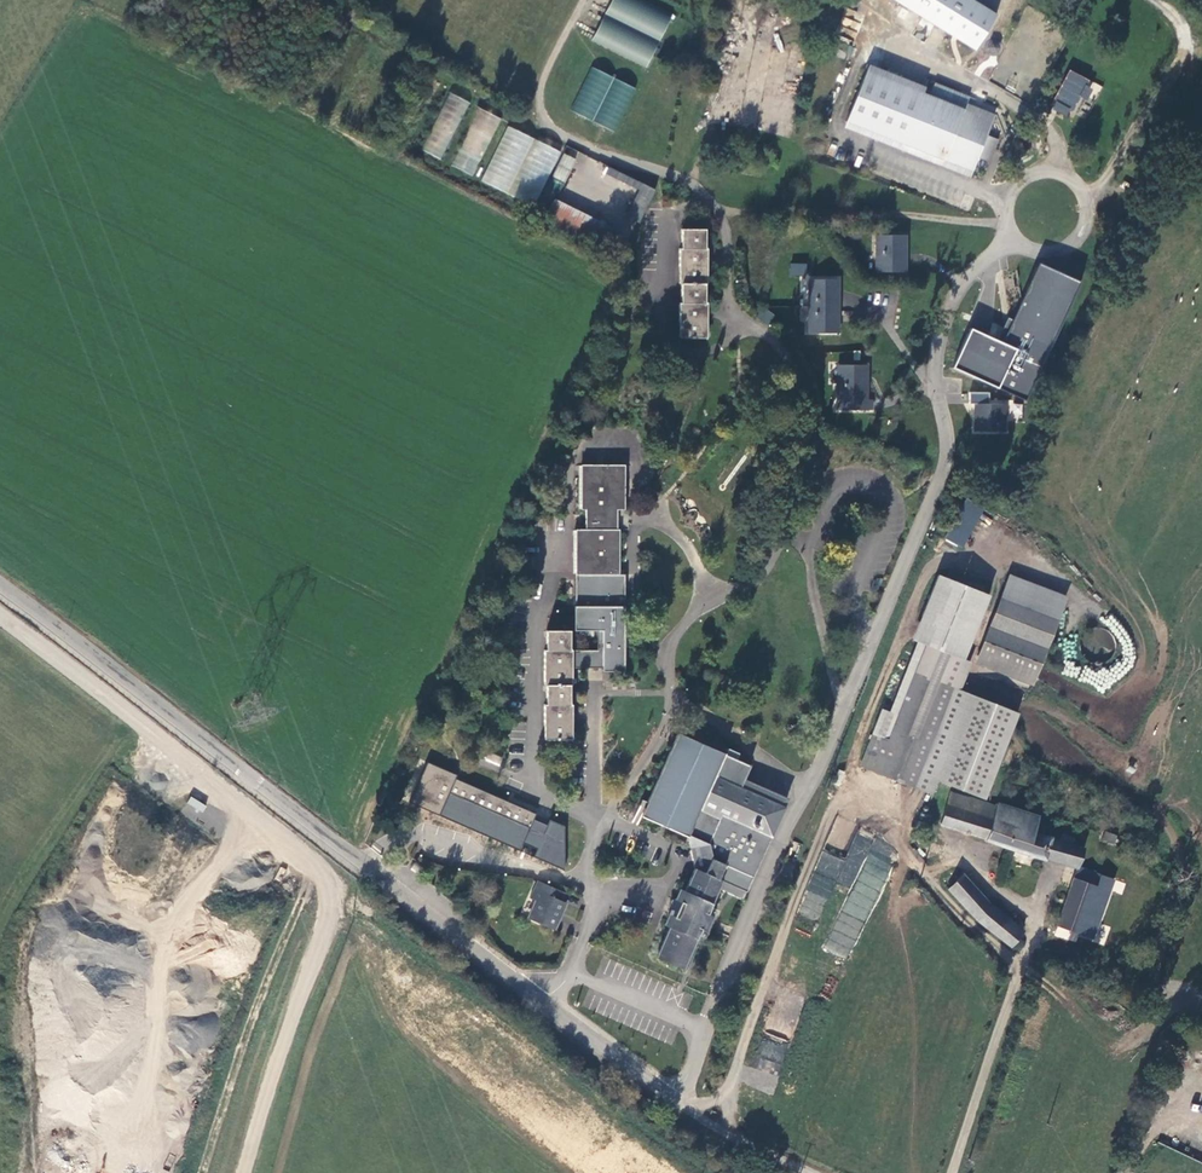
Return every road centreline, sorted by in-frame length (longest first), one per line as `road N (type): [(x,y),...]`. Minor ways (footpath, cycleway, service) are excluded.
road 1 (unclassified): [(812,1172),(716,1128),(541,1003),(0,583)]
road 2 (track): [(250,1172),(339,886),(0,620)]
road 3 (unclassified): [(951,1172),(1053,879)]
road 4 (track): [(1087,206),(1195,28),(1154,0)]

